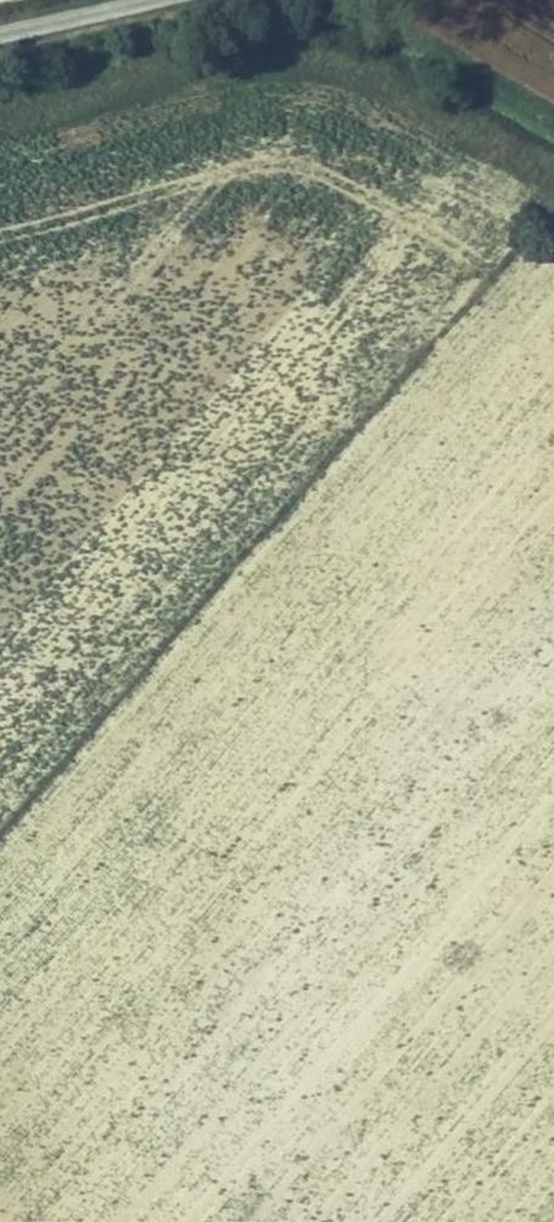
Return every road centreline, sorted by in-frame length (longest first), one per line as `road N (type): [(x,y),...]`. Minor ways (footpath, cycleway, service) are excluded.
road 1 (unclassified): [(0,35),(154,0)]

